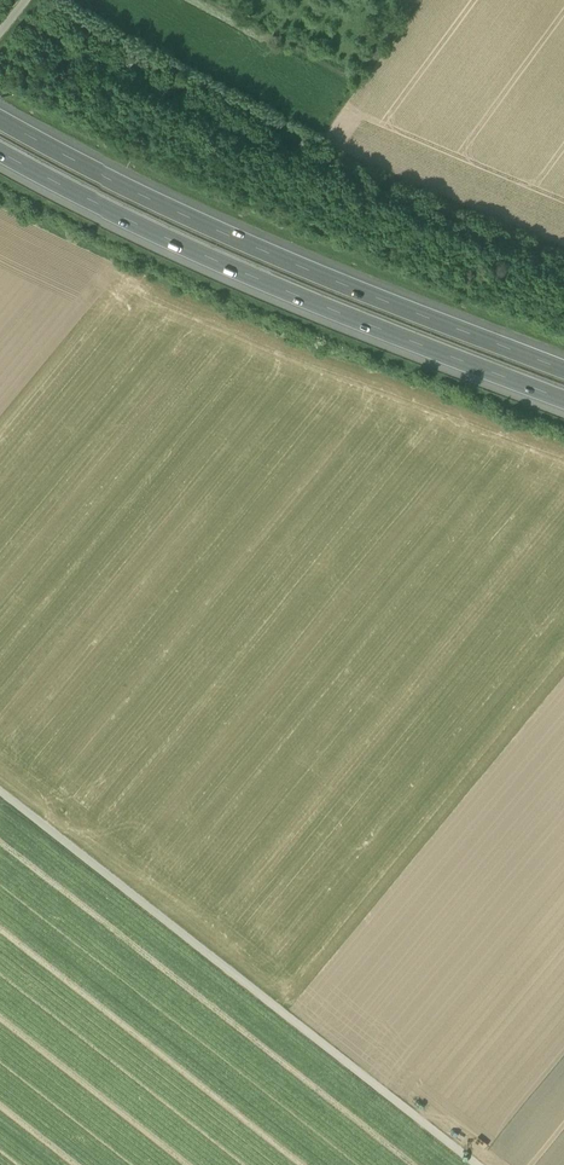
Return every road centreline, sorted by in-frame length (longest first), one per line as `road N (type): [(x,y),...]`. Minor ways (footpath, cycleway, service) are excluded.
road 1 (motorway): [(563,368),(225,231),(0,117)]
road 2 (motorway): [(0,150),(213,256),(563,398)]
road 3 (track): [(478,1164),(0,791)]

